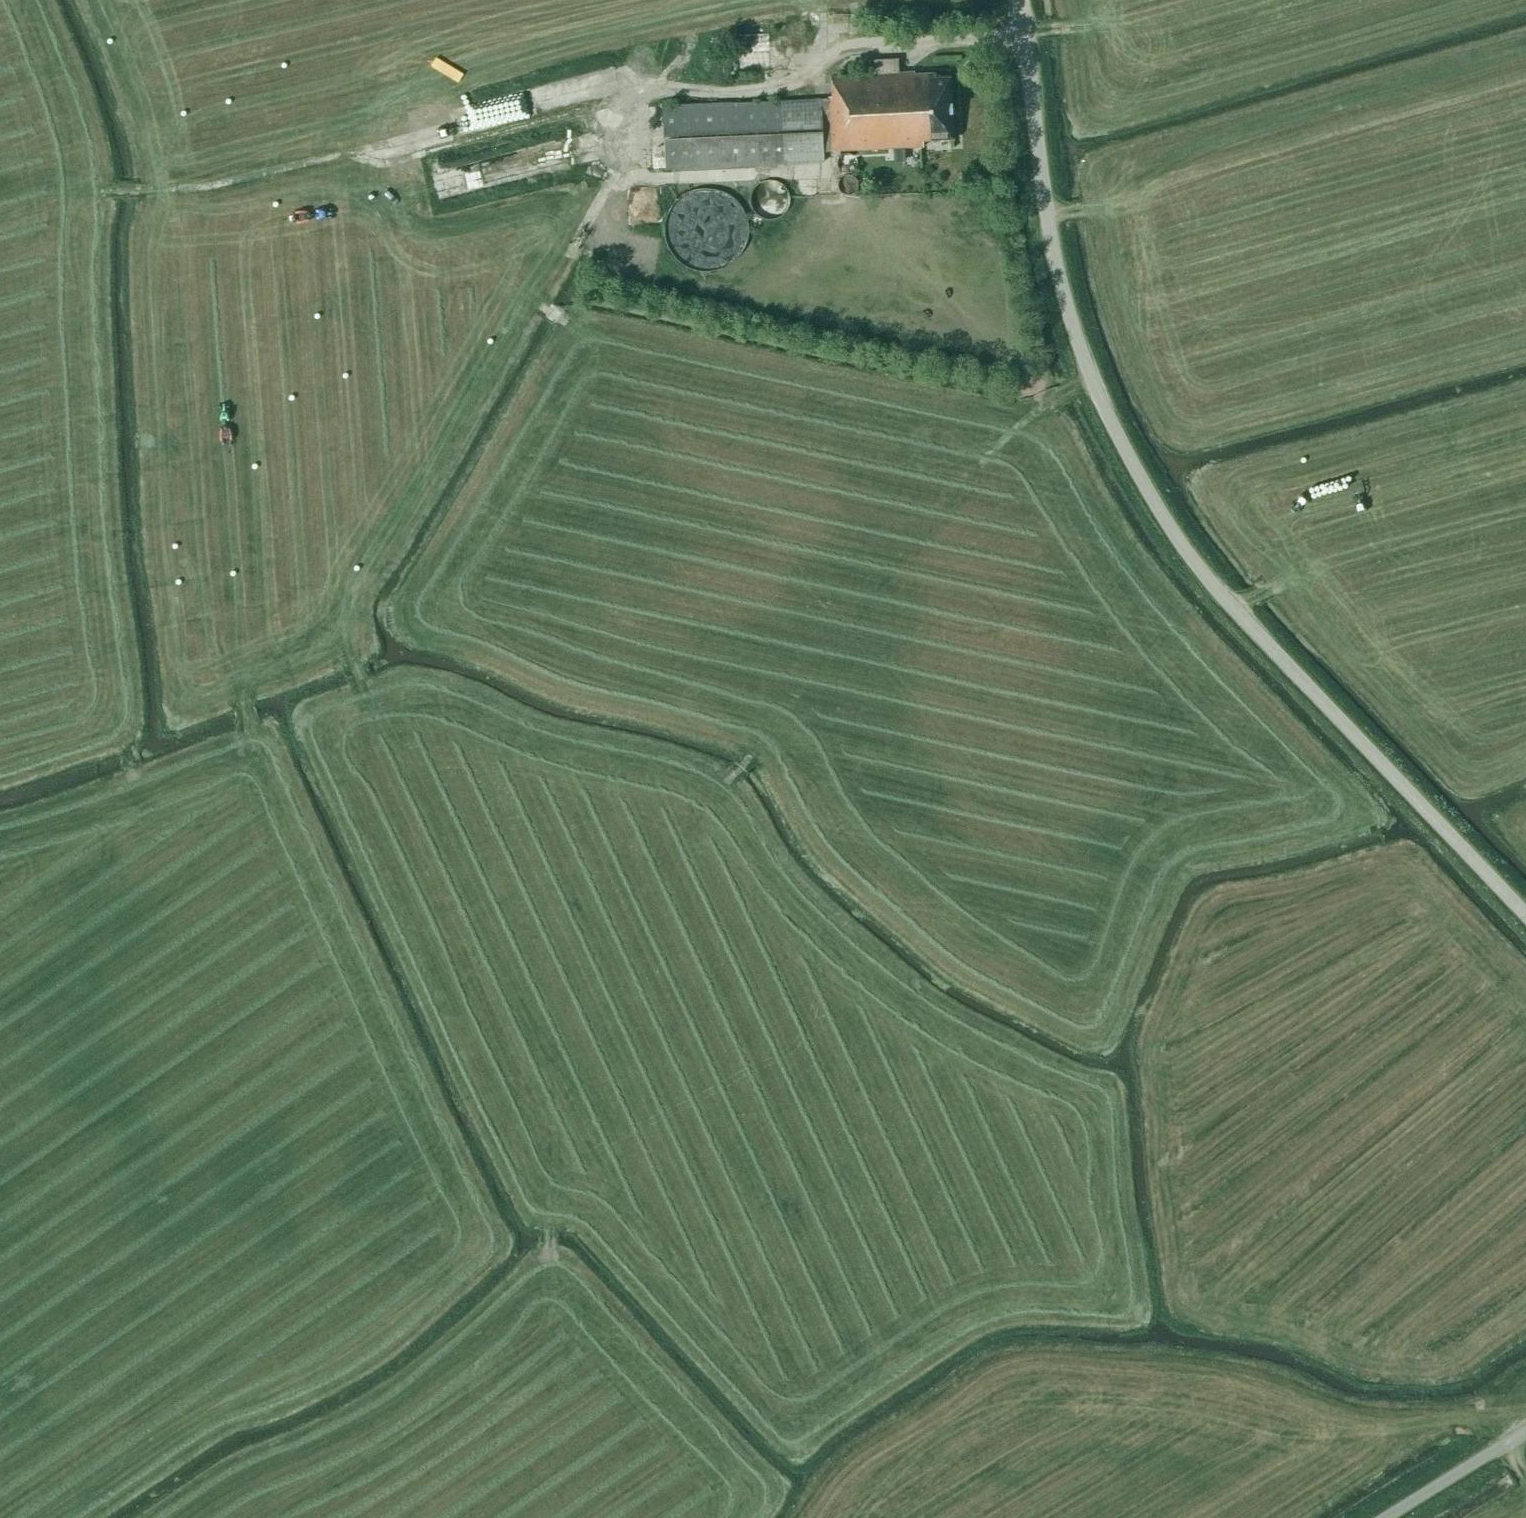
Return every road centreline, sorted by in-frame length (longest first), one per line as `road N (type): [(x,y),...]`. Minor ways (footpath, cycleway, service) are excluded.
road 1 (tertiary): [(1525,914),(1220,595),(1135,469),(1070,318),(1019,0)]
road 2 (tertiary): [(1383,1517),(1525,1429)]

